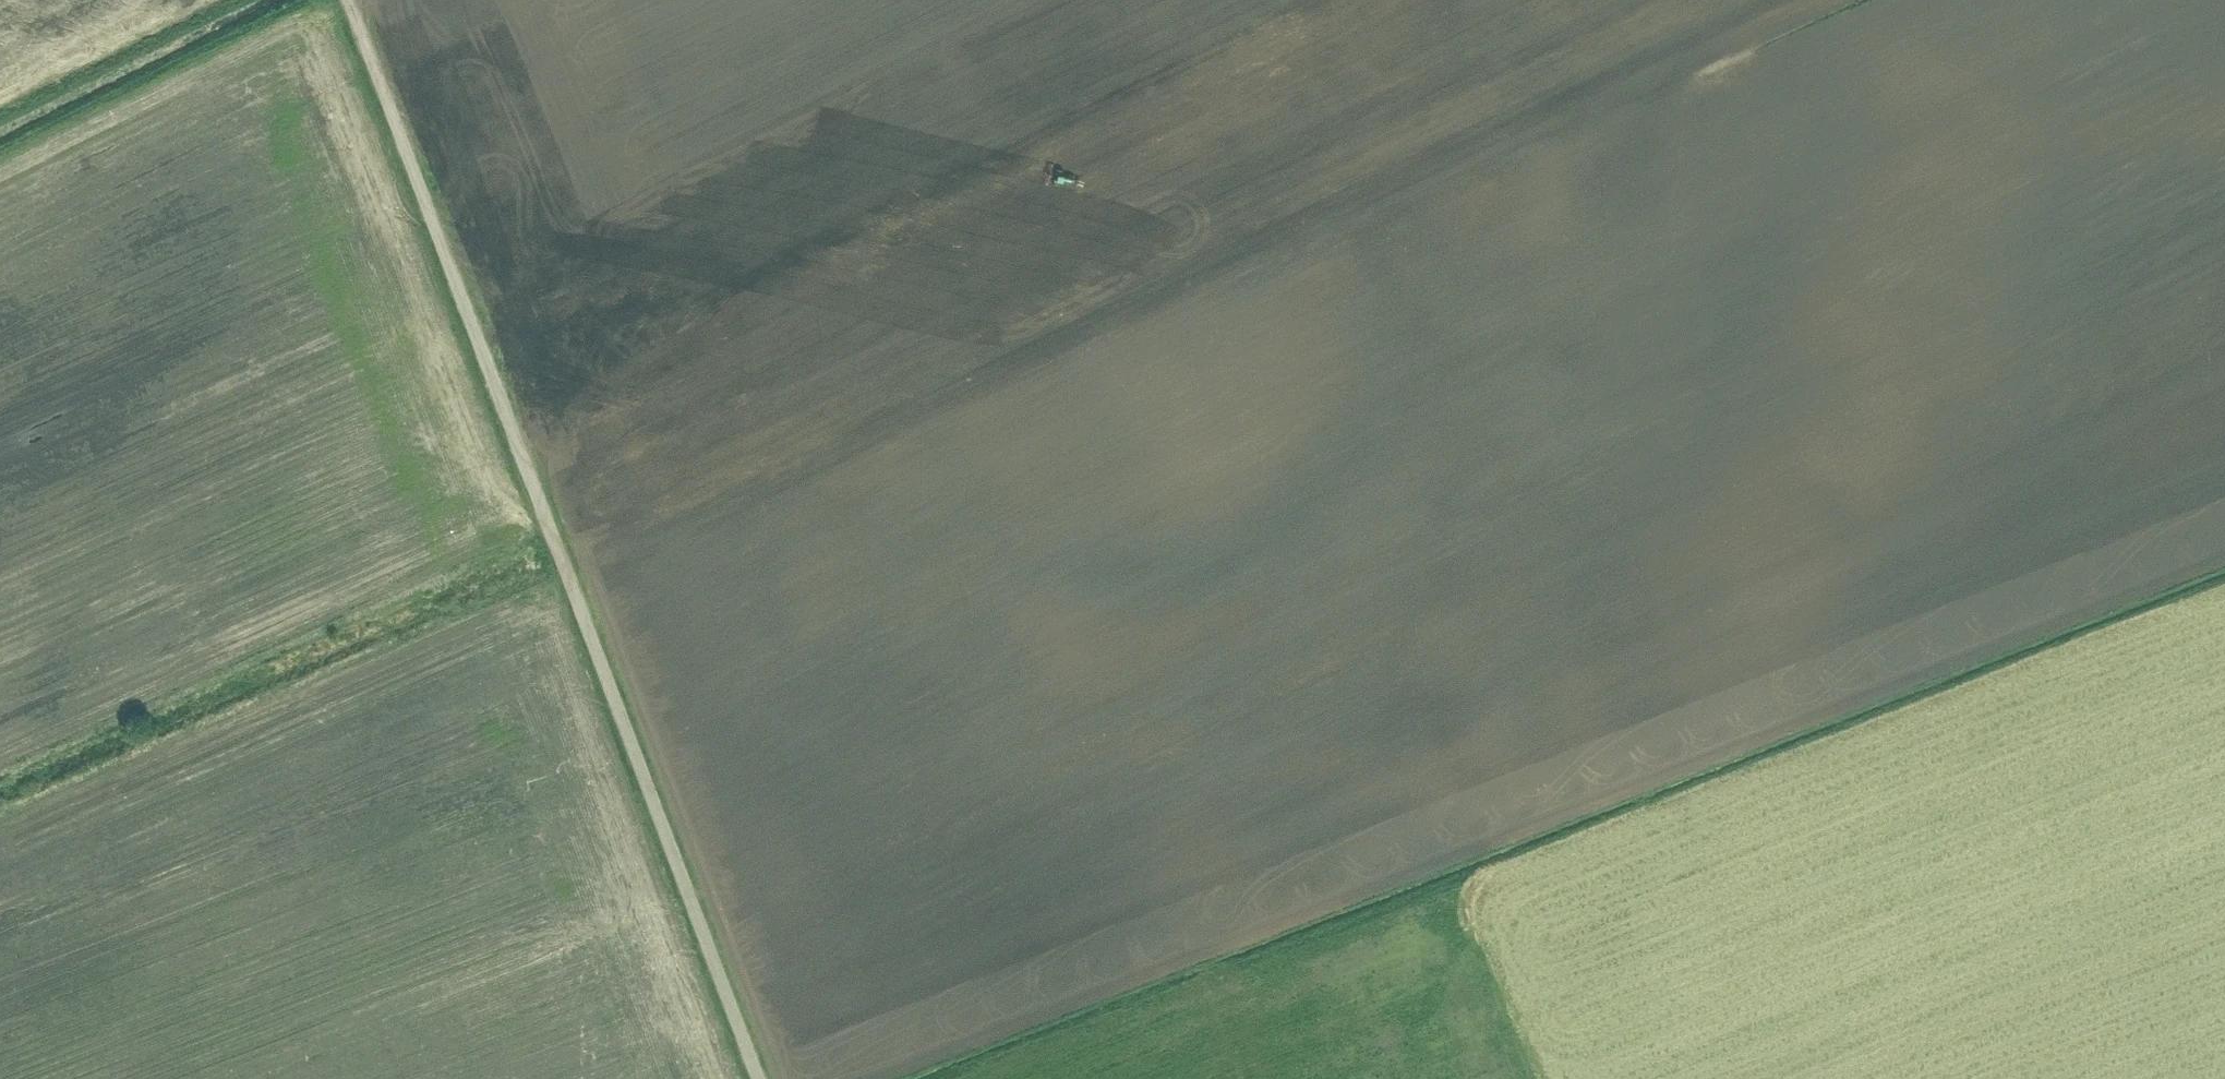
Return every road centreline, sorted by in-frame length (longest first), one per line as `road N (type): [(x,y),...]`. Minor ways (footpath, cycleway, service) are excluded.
road 1 (unclassified): [(758,1078),(347,0)]

